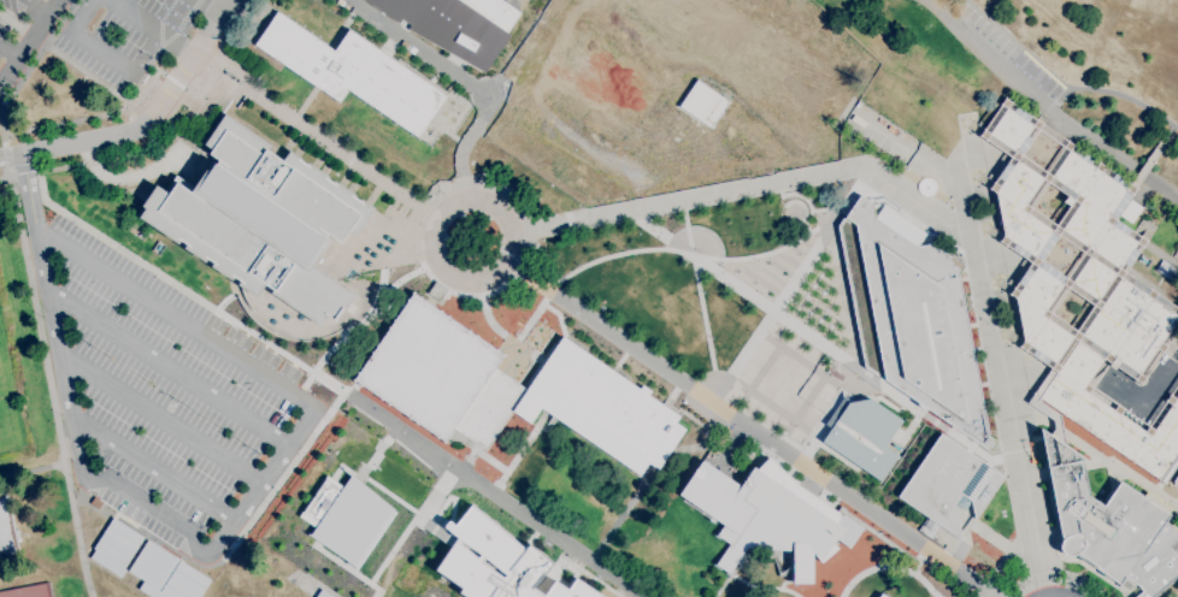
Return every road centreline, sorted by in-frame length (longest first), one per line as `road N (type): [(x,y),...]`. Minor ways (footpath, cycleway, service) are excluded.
road 1 (residential): [(0,159),(132,130)]

